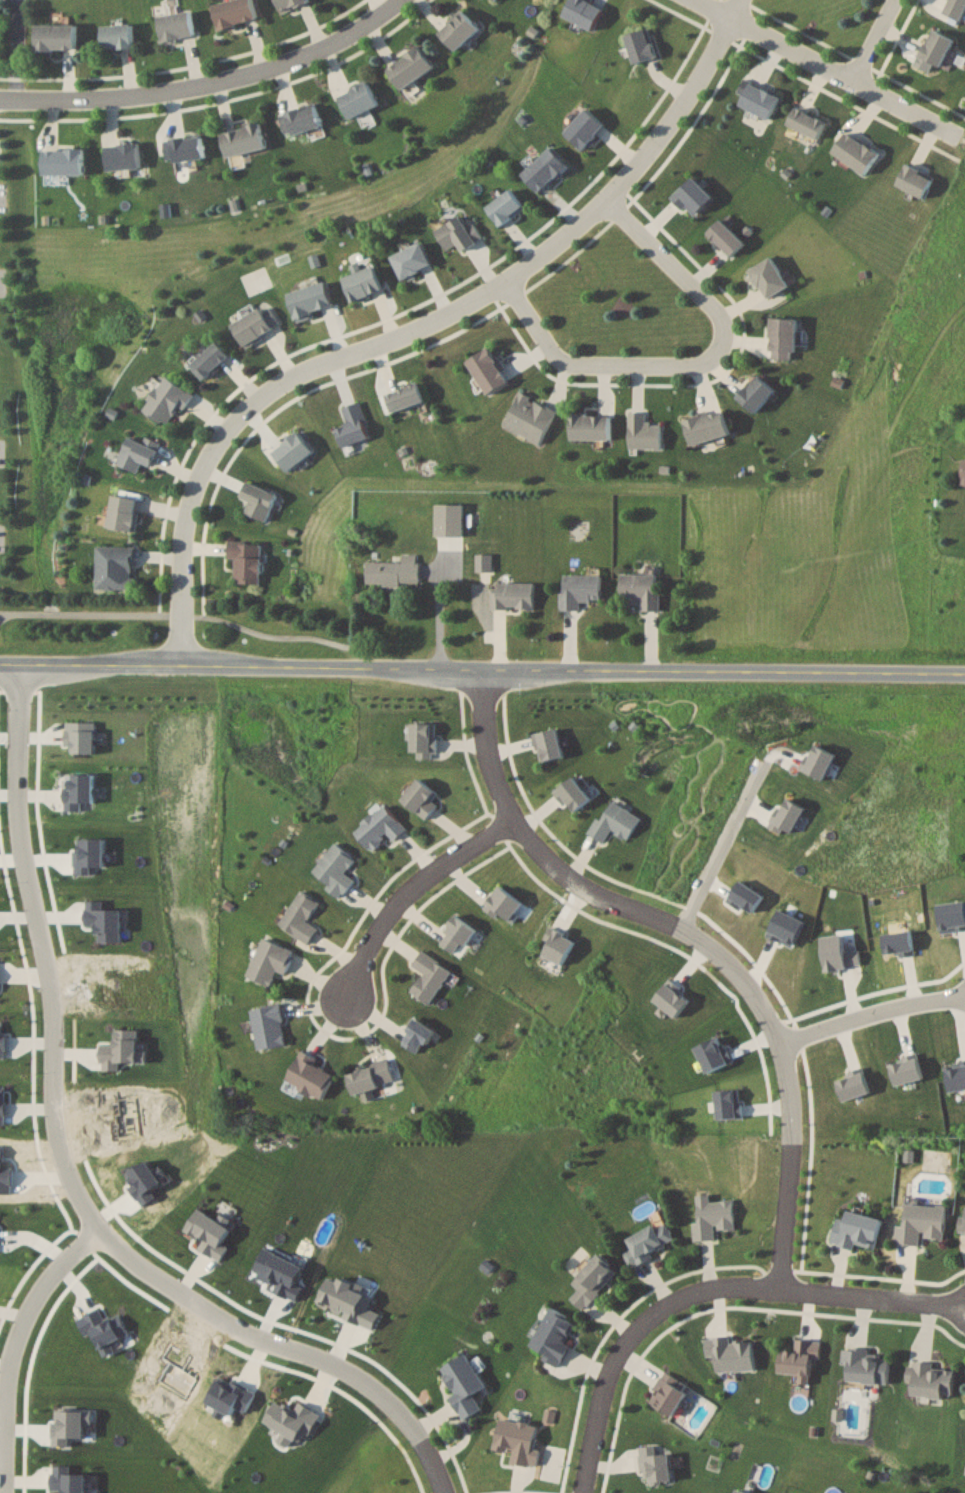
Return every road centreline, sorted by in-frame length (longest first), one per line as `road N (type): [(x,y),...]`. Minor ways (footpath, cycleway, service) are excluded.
road 1 (residential): [(17,663),(18,832),(53,1033),(50,1099),(59,1152),(99,1237),(190,1300),(264,1323),(369,1387),(446,1492)]
road 2 (residential): [(0,663),(964,668)]
road 3 (residential): [(182,665),(190,519),(201,481),(238,423),(318,370),(463,311),(614,203),(666,138),(749,0)]
road 4 (residential): [(580,1492),(617,1352),(653,1311),(680,1298),(739,1284),(964,1308)]
road 5 (residential): [(0,105),(206,91),(340,45),(408,0)]
road 6 (residential): [(484,666),(491,764),(514,821),(587,888),(669,921),(716,952)]
road 7 (residential): [(695,0),(962,137)]
road 8 (residential): [(99,1237),(60,1263),(8,1351),(1,1492)]
road 9 (residential): [(503,285),(553,359),(690,367),(712,355),(720,319)]
road 10 (residential): [(514,821),(409,888),(376,931),(347,998)]
road 11 (residential): [(792,1152),(790,1065),(776,1024),(716,952)]
road 12 (residential): [(782,1041),(964,993)]
road 13 (residential): [(689,931),(779,766)]
road 14 (residential): [(614,203),(720,319)]
road 15 (residential): [(778,1289),(792,1152)]

